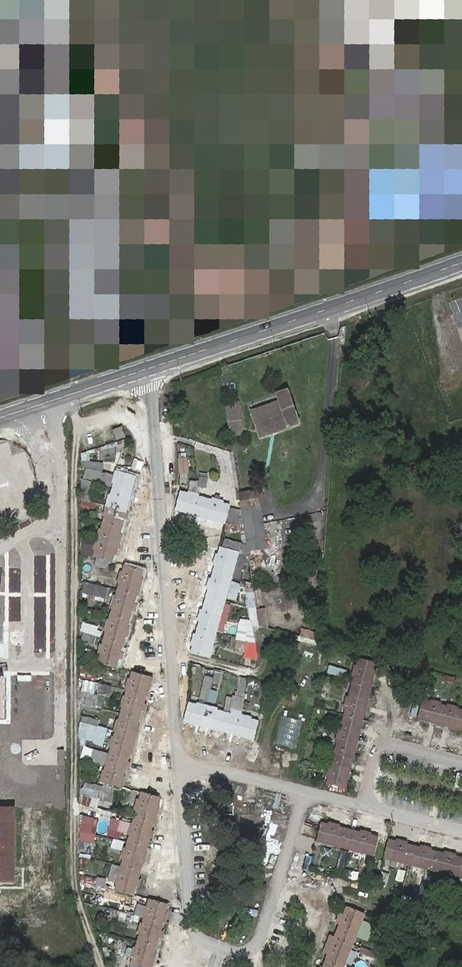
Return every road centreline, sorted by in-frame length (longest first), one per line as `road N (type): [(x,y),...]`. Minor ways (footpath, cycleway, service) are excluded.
road 1 (residential): [(180,764),(189,914),(198,937),(232,954),(259,943),(302,793)]
road 2 (residential): [(149,368),(180,764)]
road 3 (primary): [(149,368),(461,265)]
road 4 (primary): [(0,418),(149,368)]
road 5 (residential): [(461,765),(385,745),(361,807)]
road 6 (residential): [(180,764),(302,793)]

